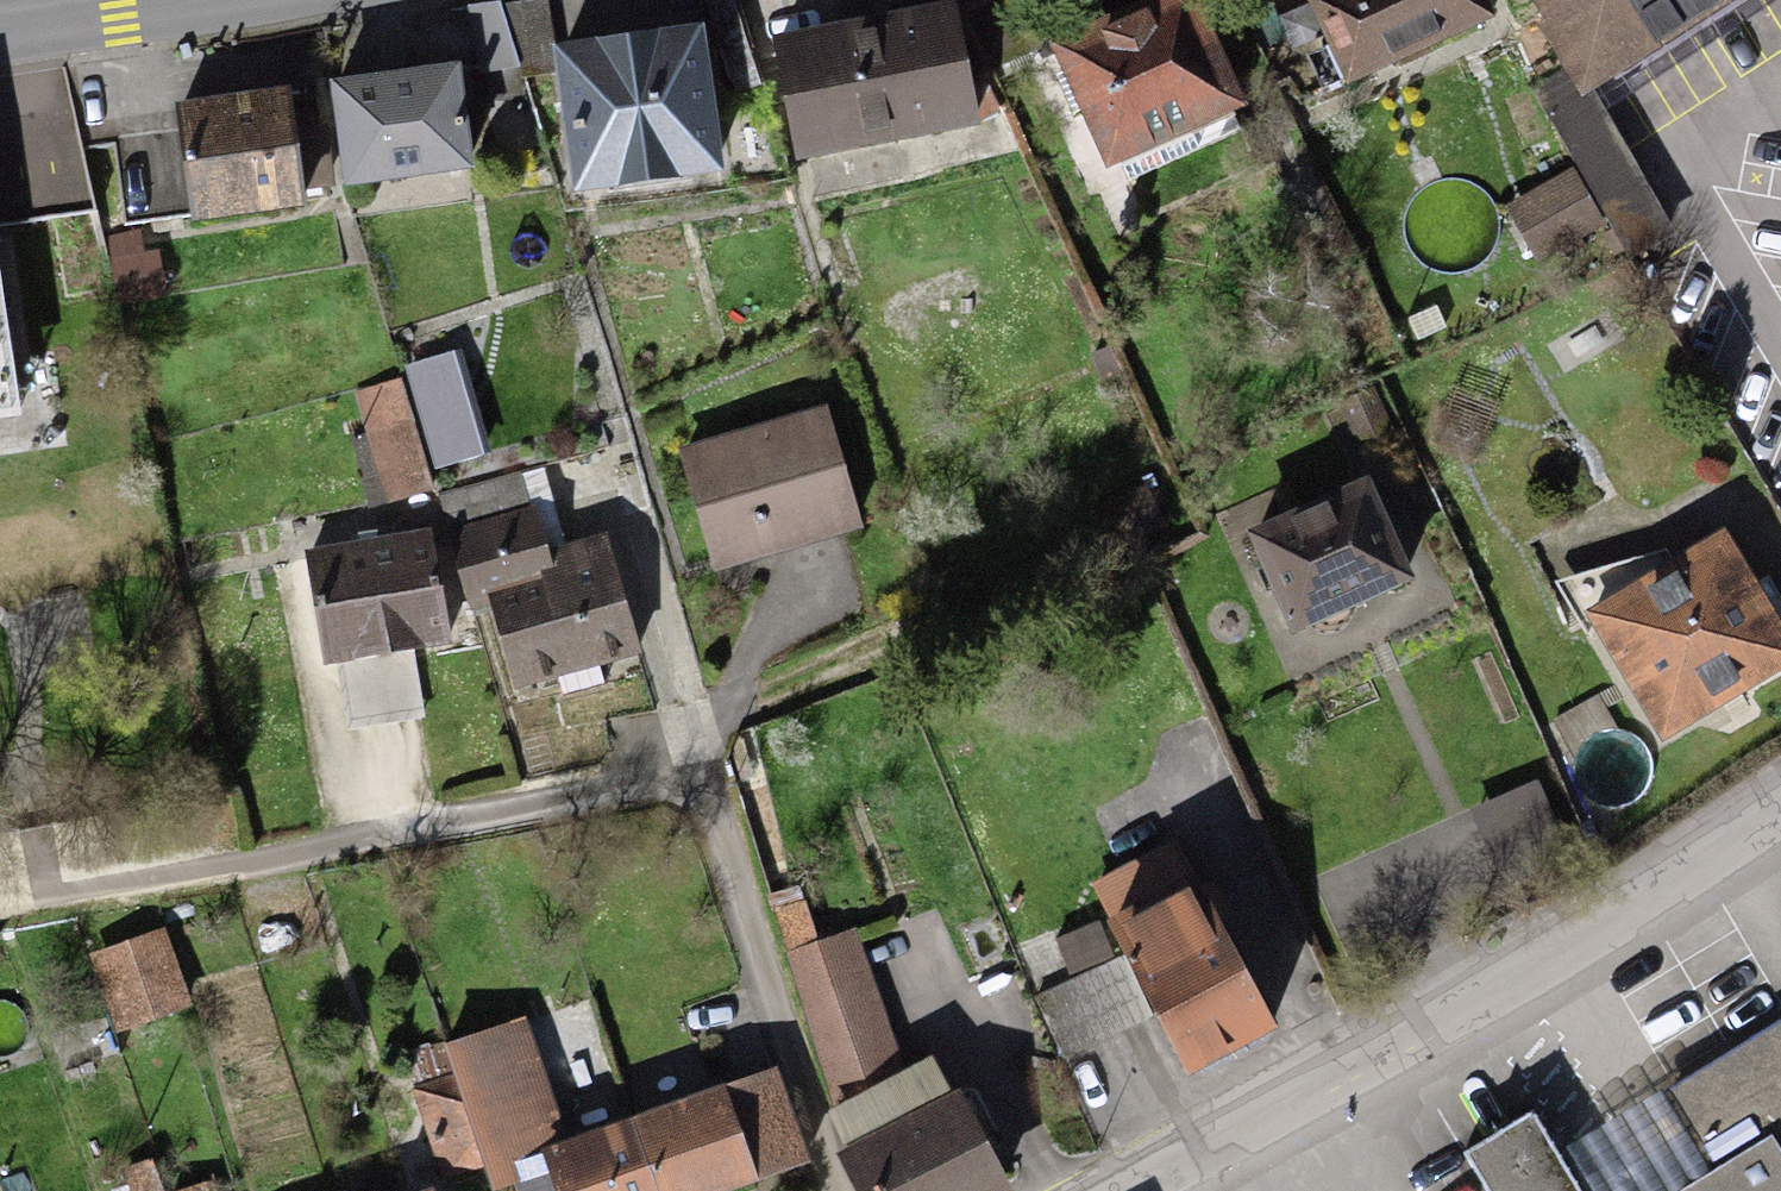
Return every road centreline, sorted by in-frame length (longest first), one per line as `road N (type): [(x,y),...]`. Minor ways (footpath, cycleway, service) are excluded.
road 1 (residential): [(1780,810),(1537,972),(1129,1190)]
road 2 (track): [(694,766),(476,827),(0,917)]
road 3 (secondary): [(220,0),(0,31)]

